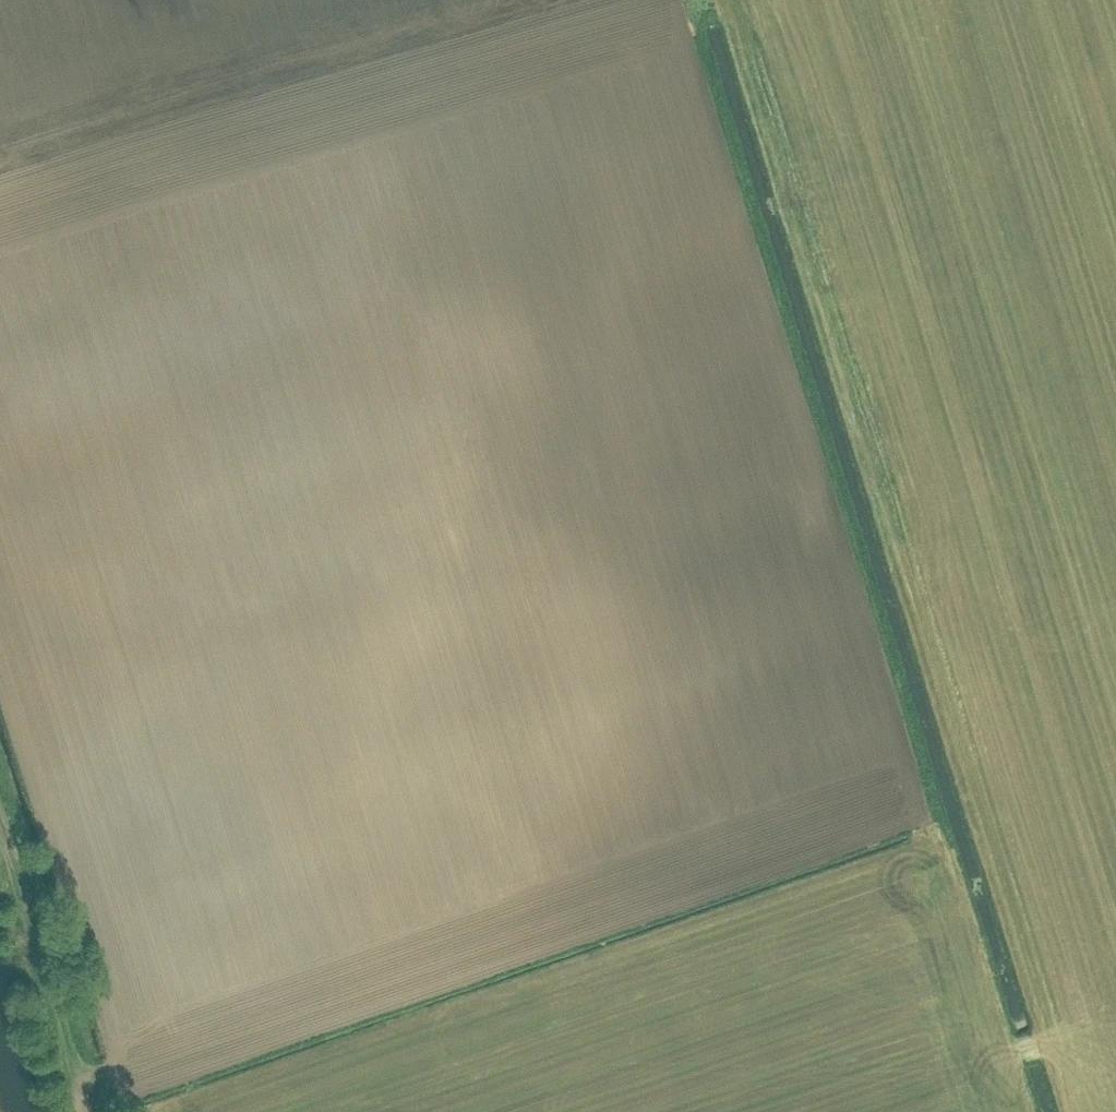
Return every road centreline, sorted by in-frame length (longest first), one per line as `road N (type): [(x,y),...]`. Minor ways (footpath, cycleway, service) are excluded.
road 1 (track): [(0,841),(85,1111)]

